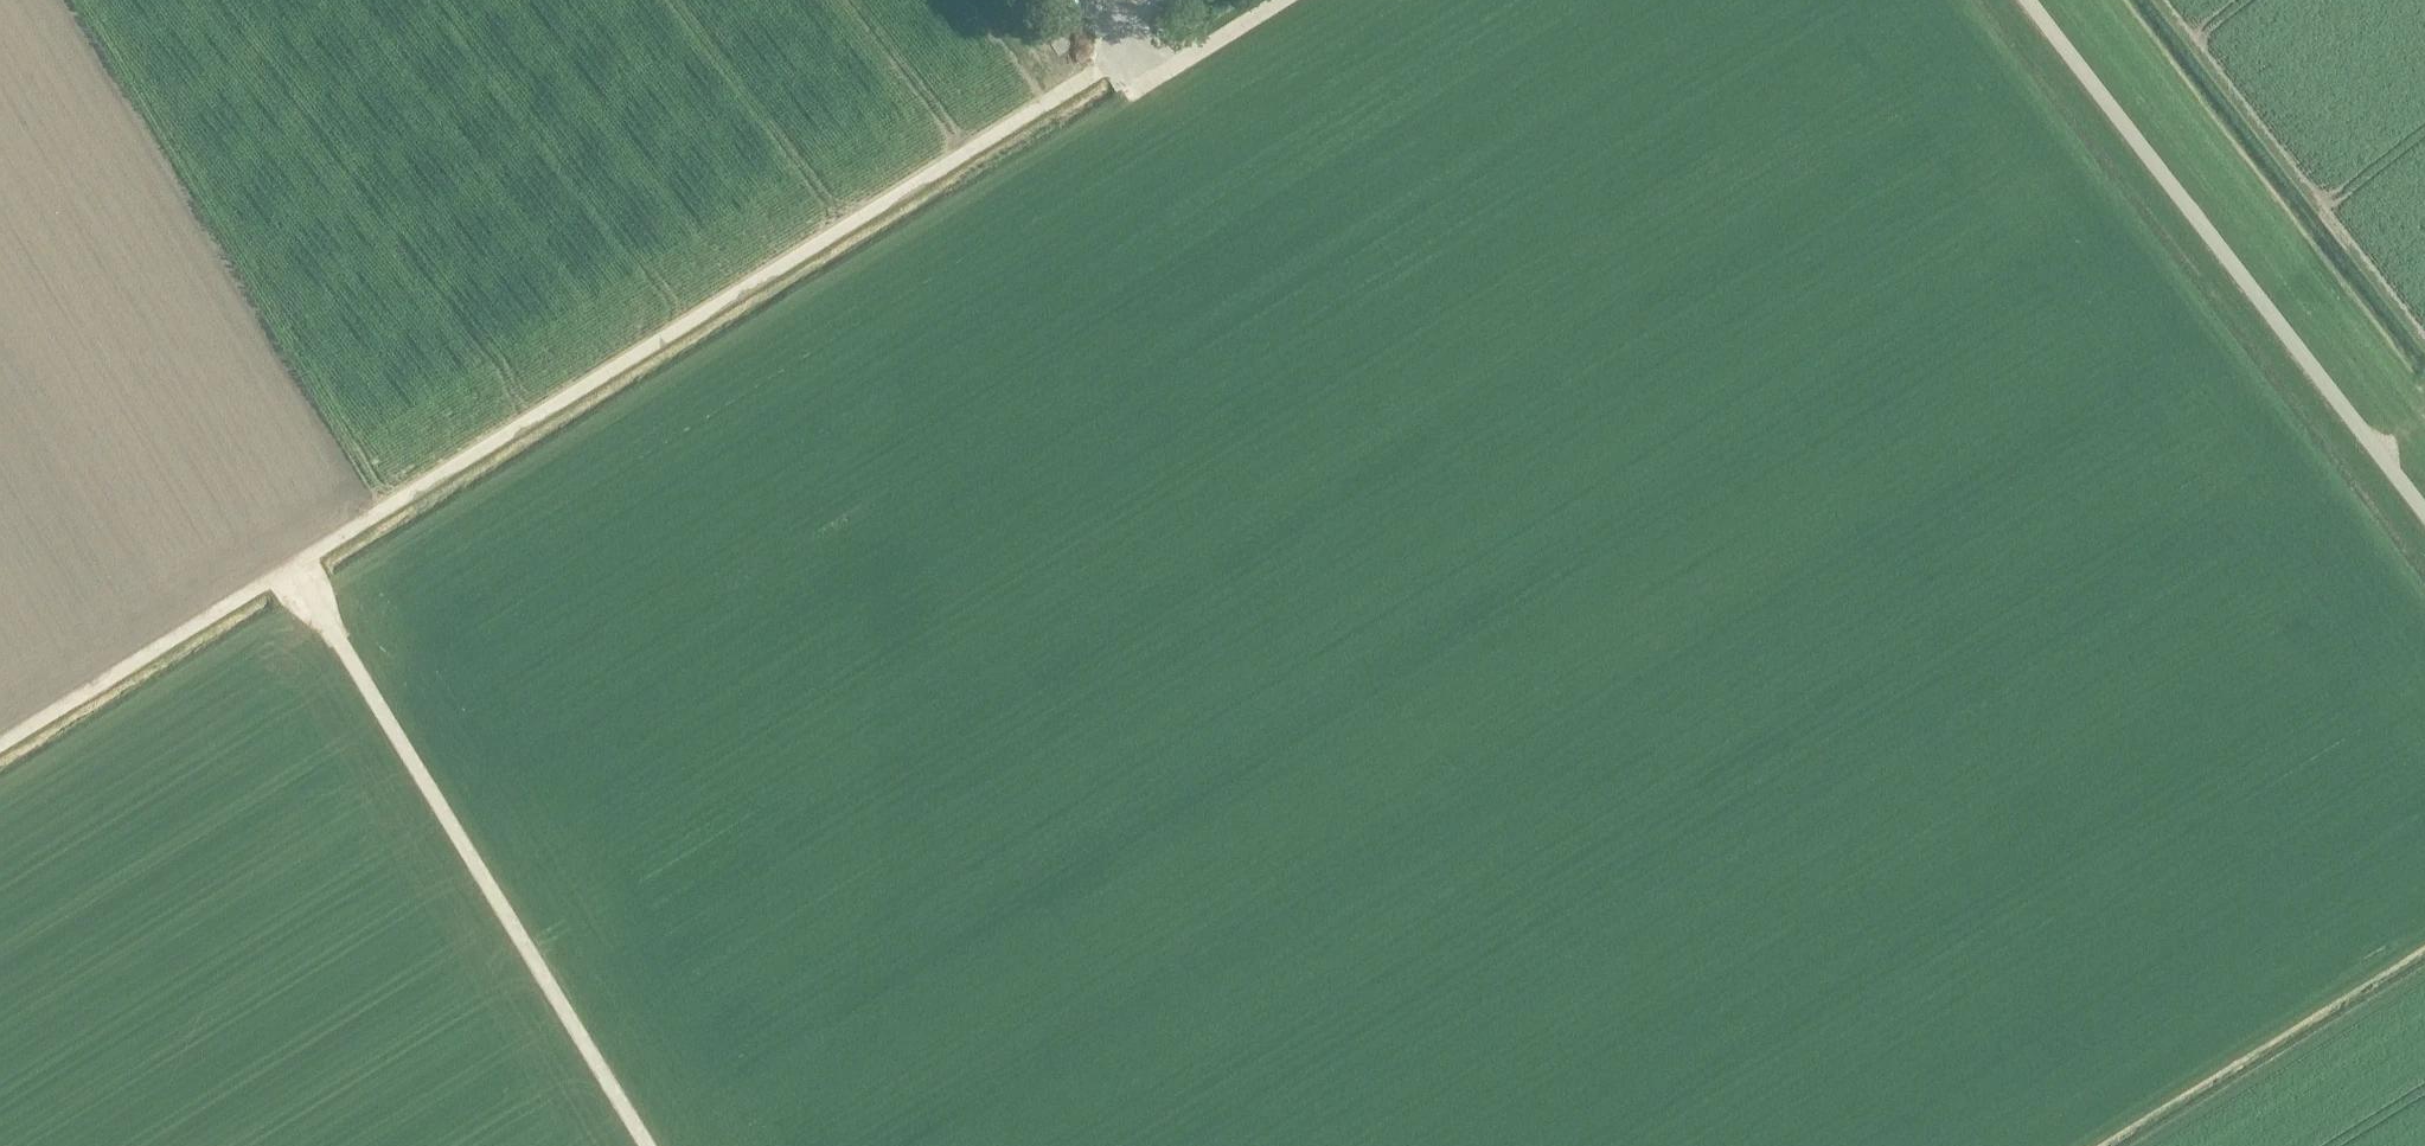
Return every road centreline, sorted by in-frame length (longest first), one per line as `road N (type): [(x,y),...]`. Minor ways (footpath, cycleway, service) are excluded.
road 1 (unclassified): [(2424,520),(2017,0)]

